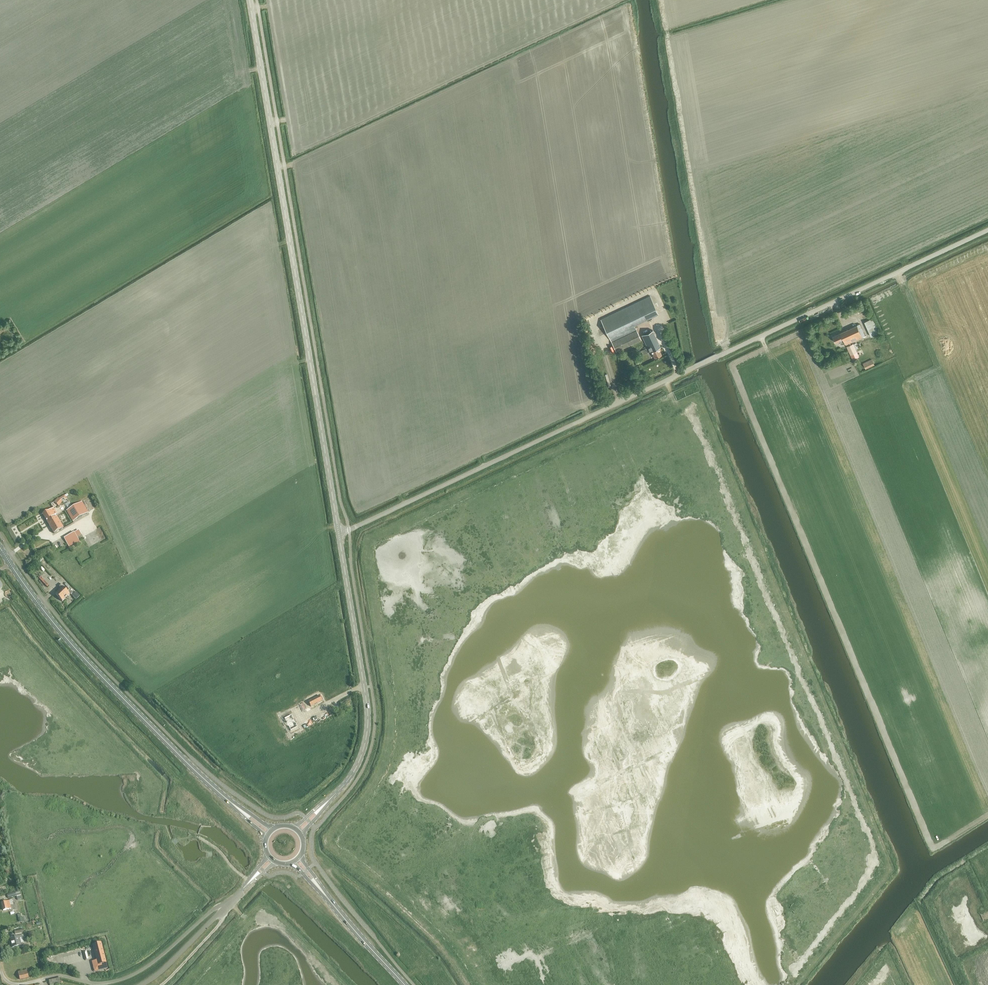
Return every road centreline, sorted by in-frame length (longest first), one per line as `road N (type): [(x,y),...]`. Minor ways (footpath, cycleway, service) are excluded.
road 1 (unclassified): [(338,533),(987,230)]
road 2 (tertiary): [(338,533),(249,0)]
road 3 (primary): [(241,810),(92,668),(0,549)]
road 4 (tertiary): [(323,806),(349,777),(366,733),(338,533)]
road 5 (residential): [(0,967),(17,984),(57,975),(117,981),(228,903)]
road 6 (primary): [(404,984),(320,888)]
road 7 (unclassified): [(139,984),(228,903)]

